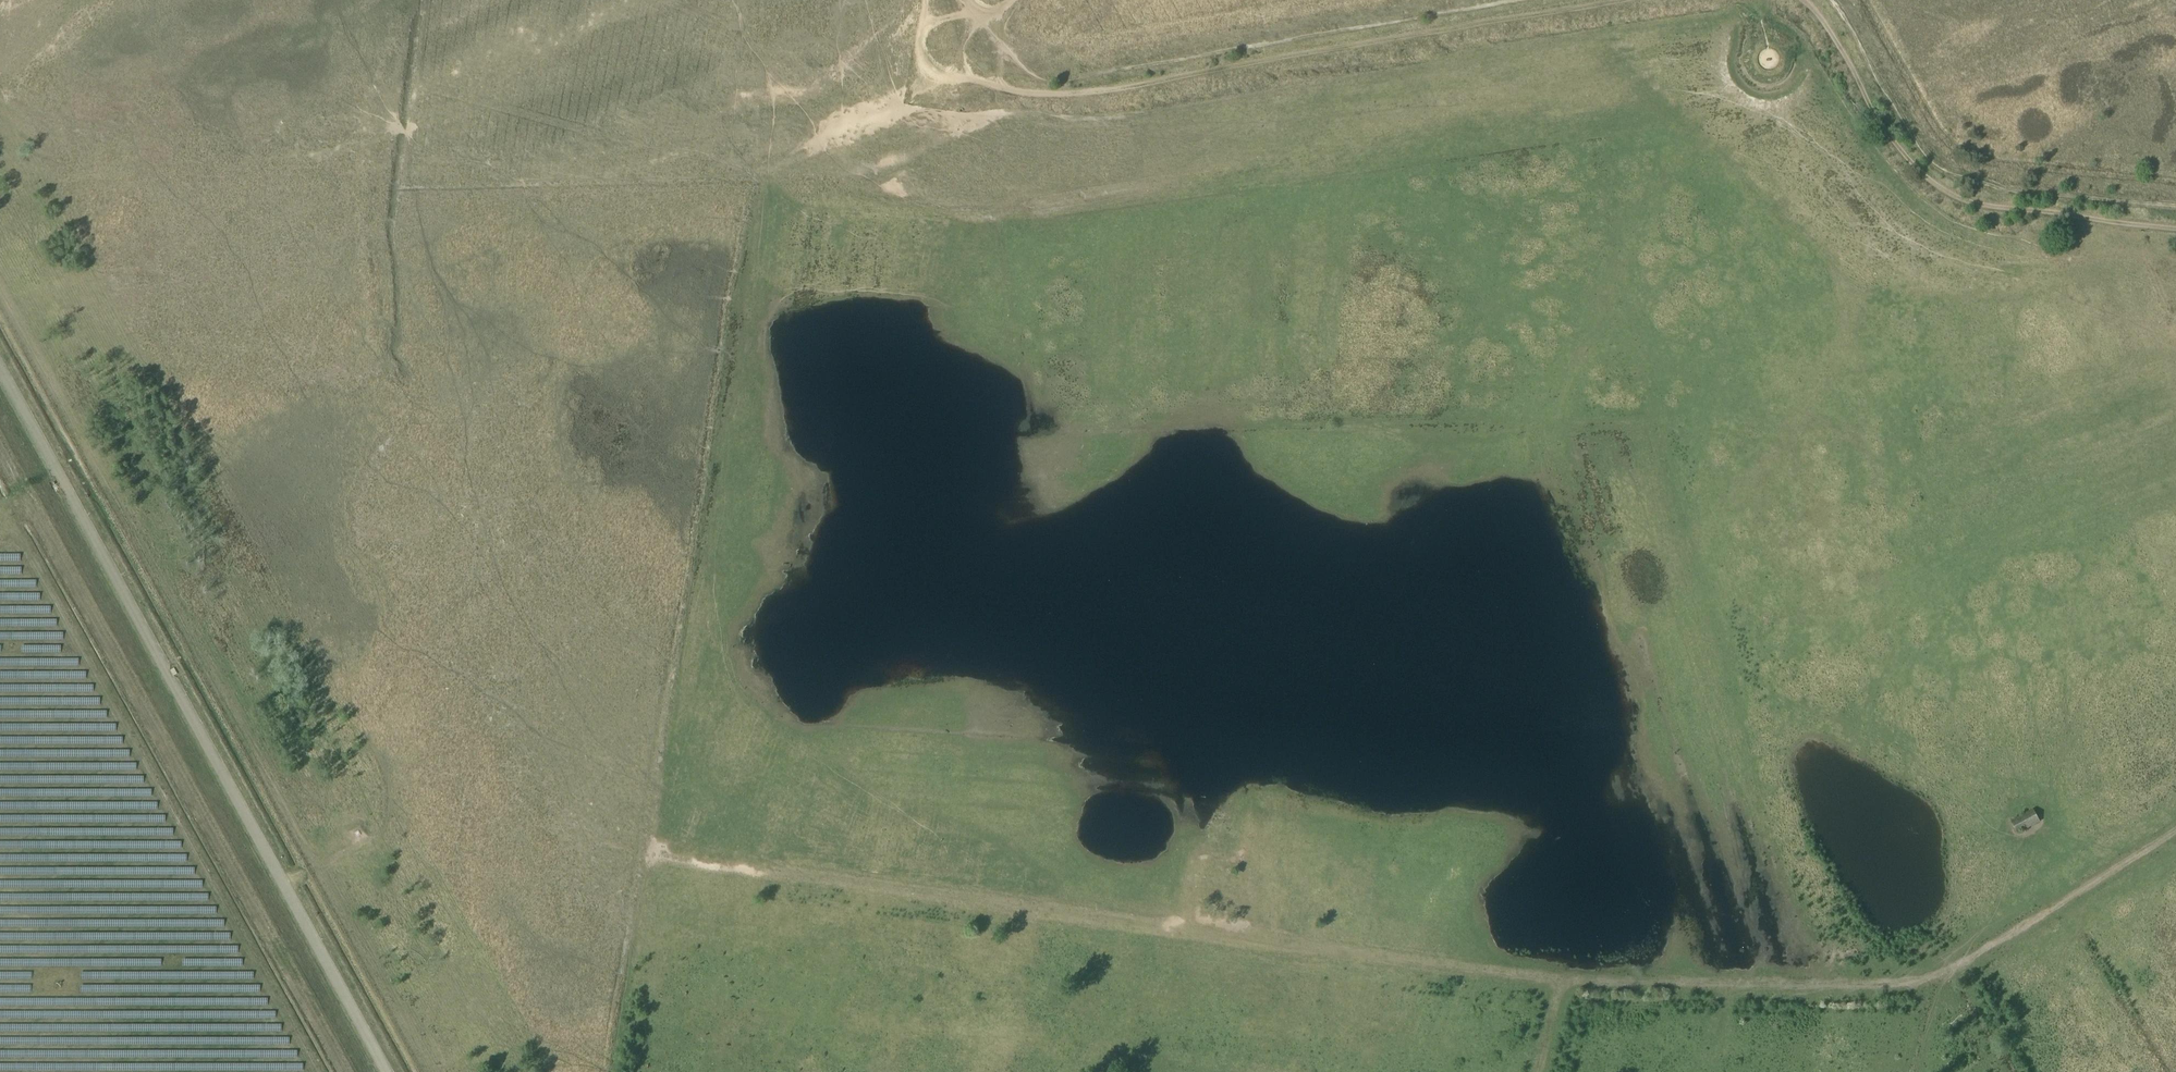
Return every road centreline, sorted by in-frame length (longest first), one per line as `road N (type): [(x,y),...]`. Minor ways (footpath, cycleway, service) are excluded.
road 1 (track): [(0,371),(386,1071)]
road 2 (track): [(1591,0),(1096,89),(1043,90),(988,83),(969,70),(965,47),(978,16),(1007,0)]
road 3 (track): [(2175,228),(1989,203),(1949,189),(1895,141),(1805,0)]
road 4 (track): [(927,0),(921,43),(931,69),(988,83)]

